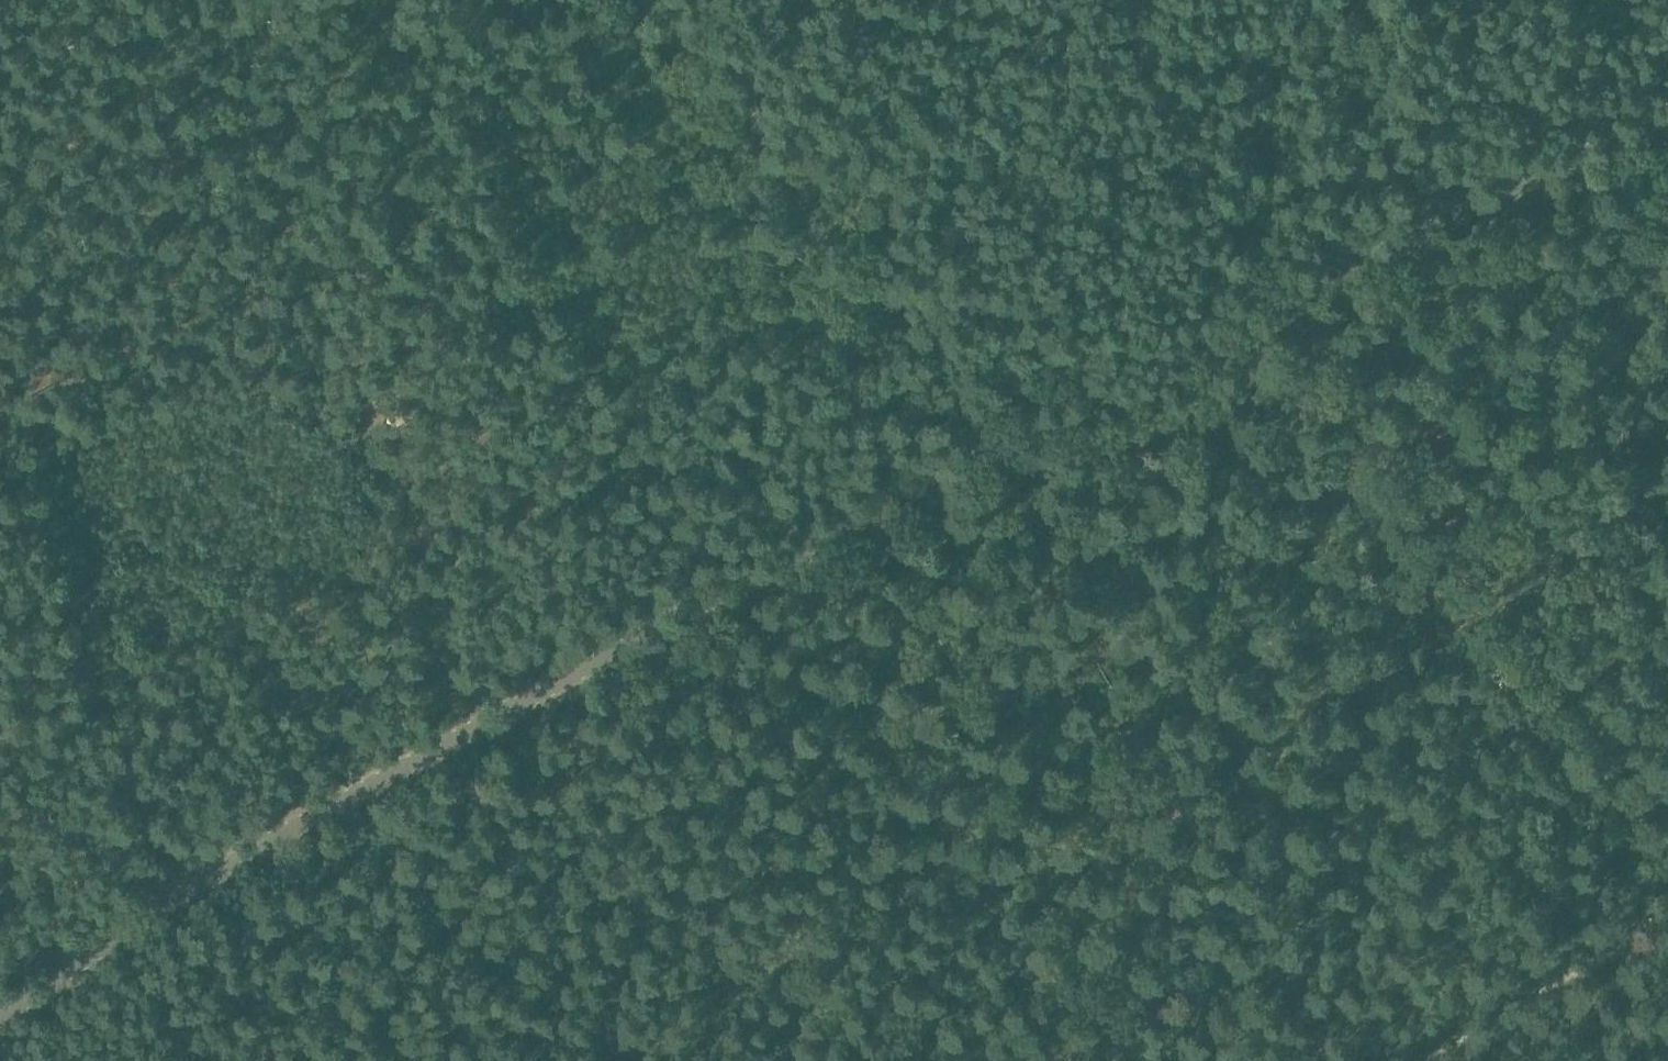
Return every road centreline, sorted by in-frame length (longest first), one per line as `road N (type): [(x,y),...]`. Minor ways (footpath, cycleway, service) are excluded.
road 1 (unclassified): [(0,1021),(273,839),(563,682),(1111,389),(1667,117)]
road 2 (track): [(1424,1060),(1613,950),(1667,937)]

